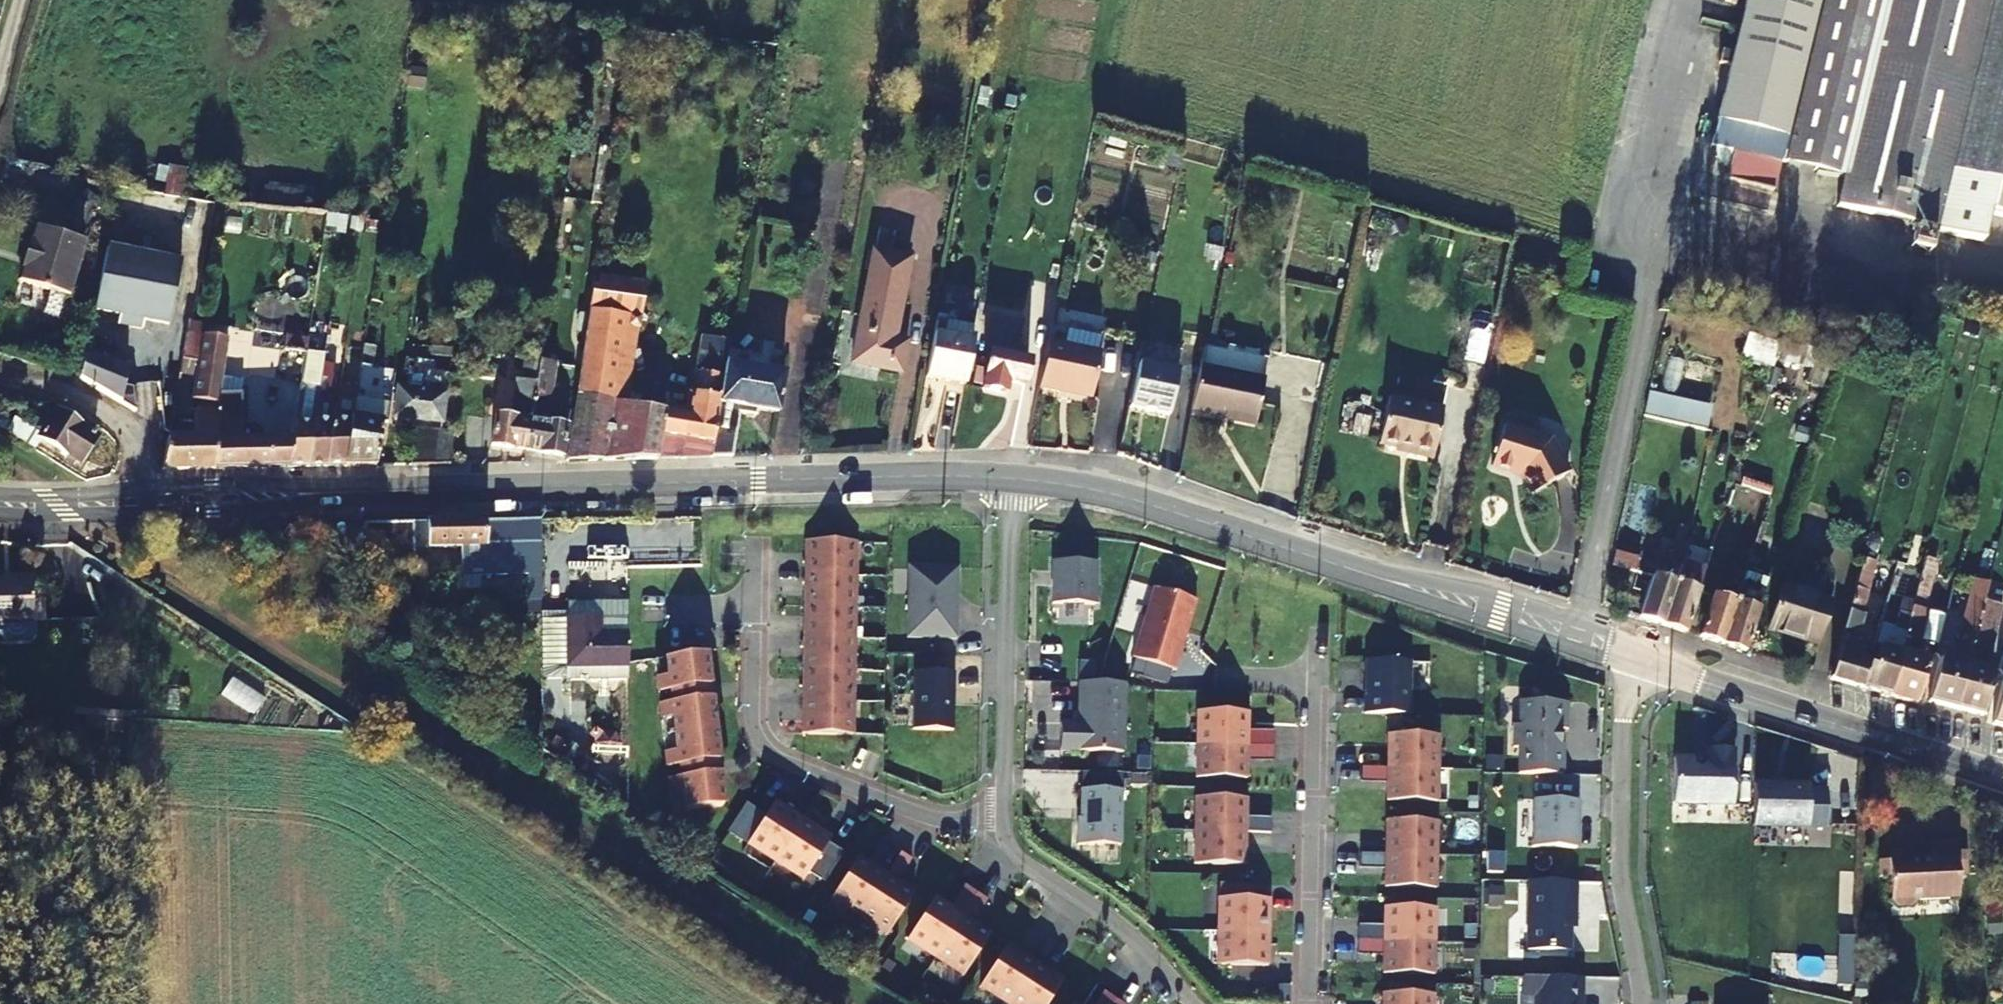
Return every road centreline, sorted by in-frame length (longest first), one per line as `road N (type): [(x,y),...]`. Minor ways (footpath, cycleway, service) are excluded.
road 1 (tertiary): [(1628,662),(1118,494),(1004,479)]
road 2 (tertiary): [(1004,479),(399,492)]
road 3 (residential): [(1000,827),(982,816),(909,809),(784,750),(757,724),(763,542)]
road 4 (tertiary): [(2002,777),(1628,662)]
road 5 (residential): [(1004,479),(1000,827)]
road 6 (residential): [(1644,1003),(1617,876),(1628,662)]
road 7 (residential): [(1308,1003),(1319,677)]
road 8 (tertiary): [(399,492),(212,484),(138,503)]
road 9 (residential): [(1000,827),(1010,857),(1130,935),(1187,1003)]
road 10 (tertiary): [(138,503),(215,512),(399,492)]
road 11 (residential): [(0,374),(66,392),(118,431),(138,503)]
road 12 (tertiary): [(0,503),(138,503)]

